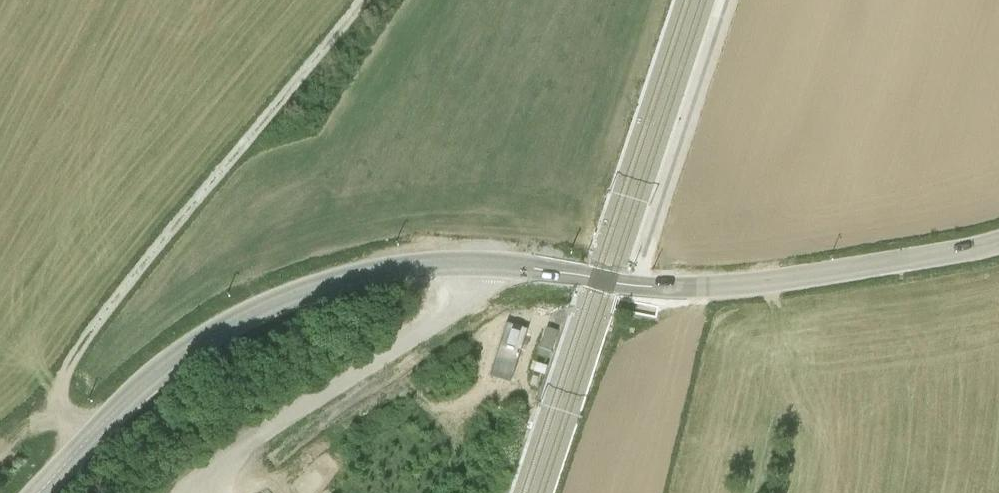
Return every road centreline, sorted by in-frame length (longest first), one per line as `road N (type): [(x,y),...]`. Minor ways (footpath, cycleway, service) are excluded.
road 1 (track): [(89,438),(59,411),(59,382),(79,347),(366,0)]
road 2 (tertiary): [(38,492),(154,373),(206,335),(332,283),(397,269),(490,264)]
road 3 (tertiary): [(490,264),(691,288),(998,243)]
road 4 (unclassified): [(182,492),(468,303),(490,264)]
road 5 (track): [(636,285),(729,0)]

